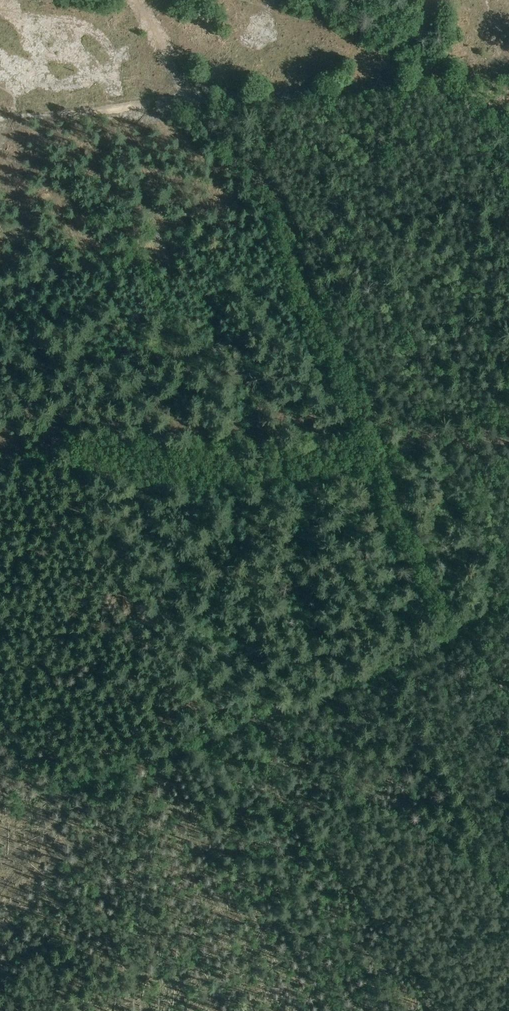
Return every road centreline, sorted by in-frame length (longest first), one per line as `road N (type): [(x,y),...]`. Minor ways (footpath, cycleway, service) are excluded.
road 1 (track): [(508,700),(425,560),(386,435),(310,287),(271,182),(187,100)]
road 2 (track): [(508,601),(300,711),(0,801)]
road 3 (track): [(187,100),(431,82)]
road 4 (track): [(187,100),(0,112)]

